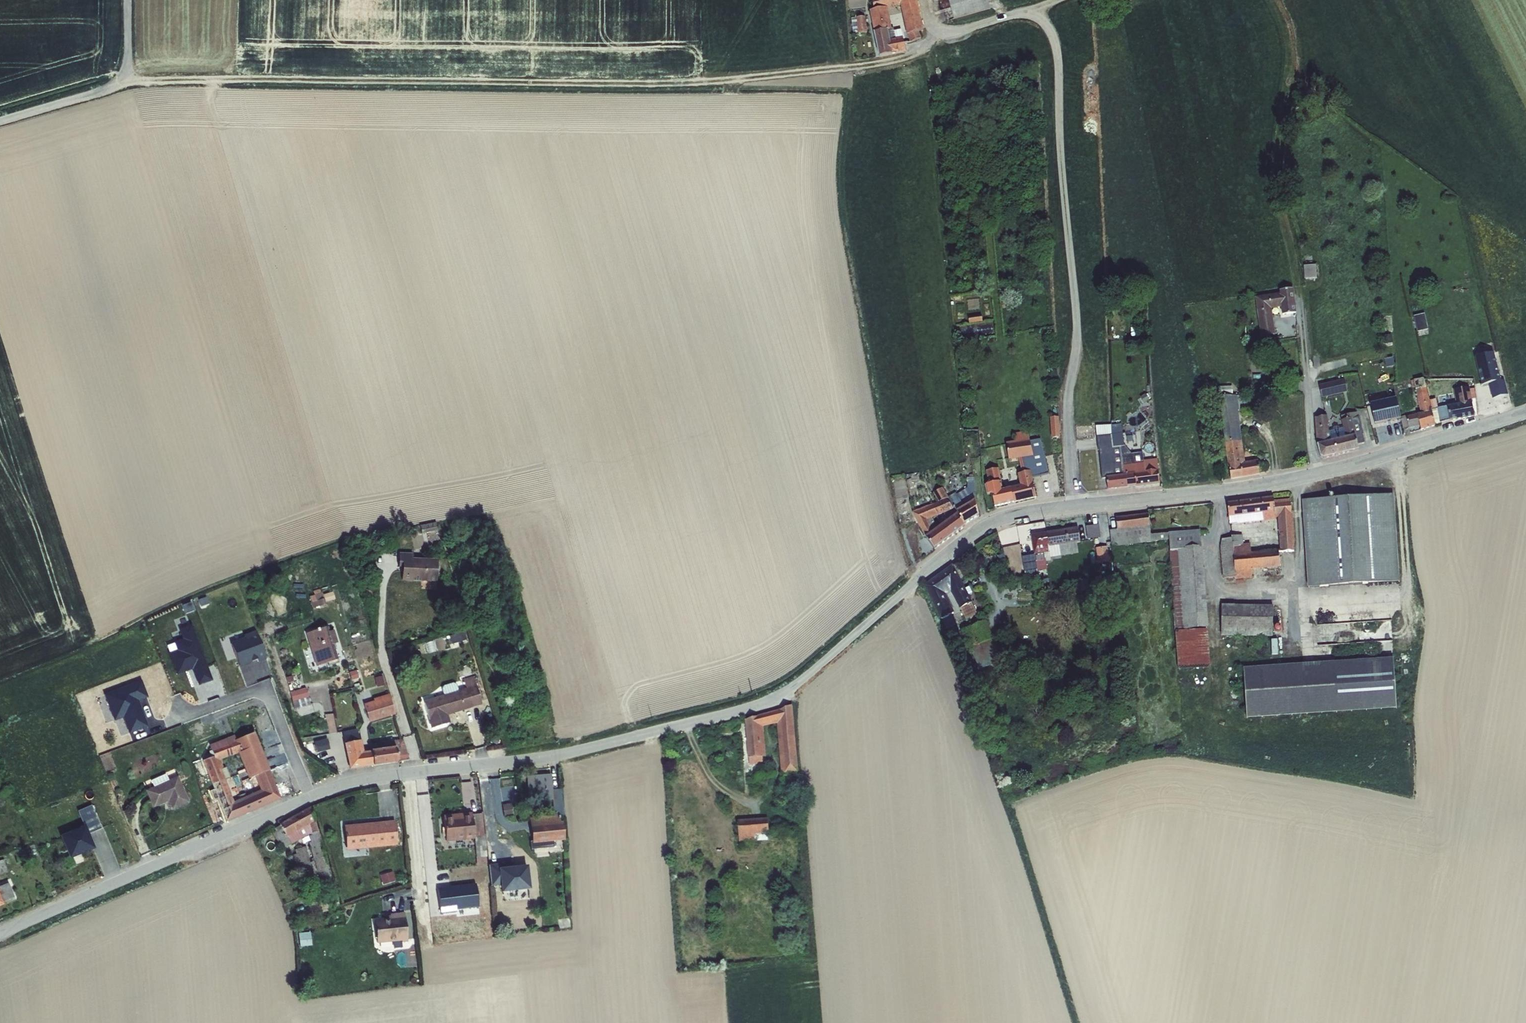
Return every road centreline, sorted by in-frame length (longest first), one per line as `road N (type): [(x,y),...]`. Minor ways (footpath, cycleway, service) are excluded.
road 1 (unclassified): [(1525,412),(1298,479),(1006,516),(971,534),(767,702),(580,751),(361,781),(312,796)]
road 2 (track): [(127,78),(706,81),(891,63),(940,34)]
road 3 (unclassified): [(312,796),(0,934)]
road 4 (residential): [(171,723),(266,687),(312,796)]
road 5 (track): [(131,0),(127,78),(0,122)]

